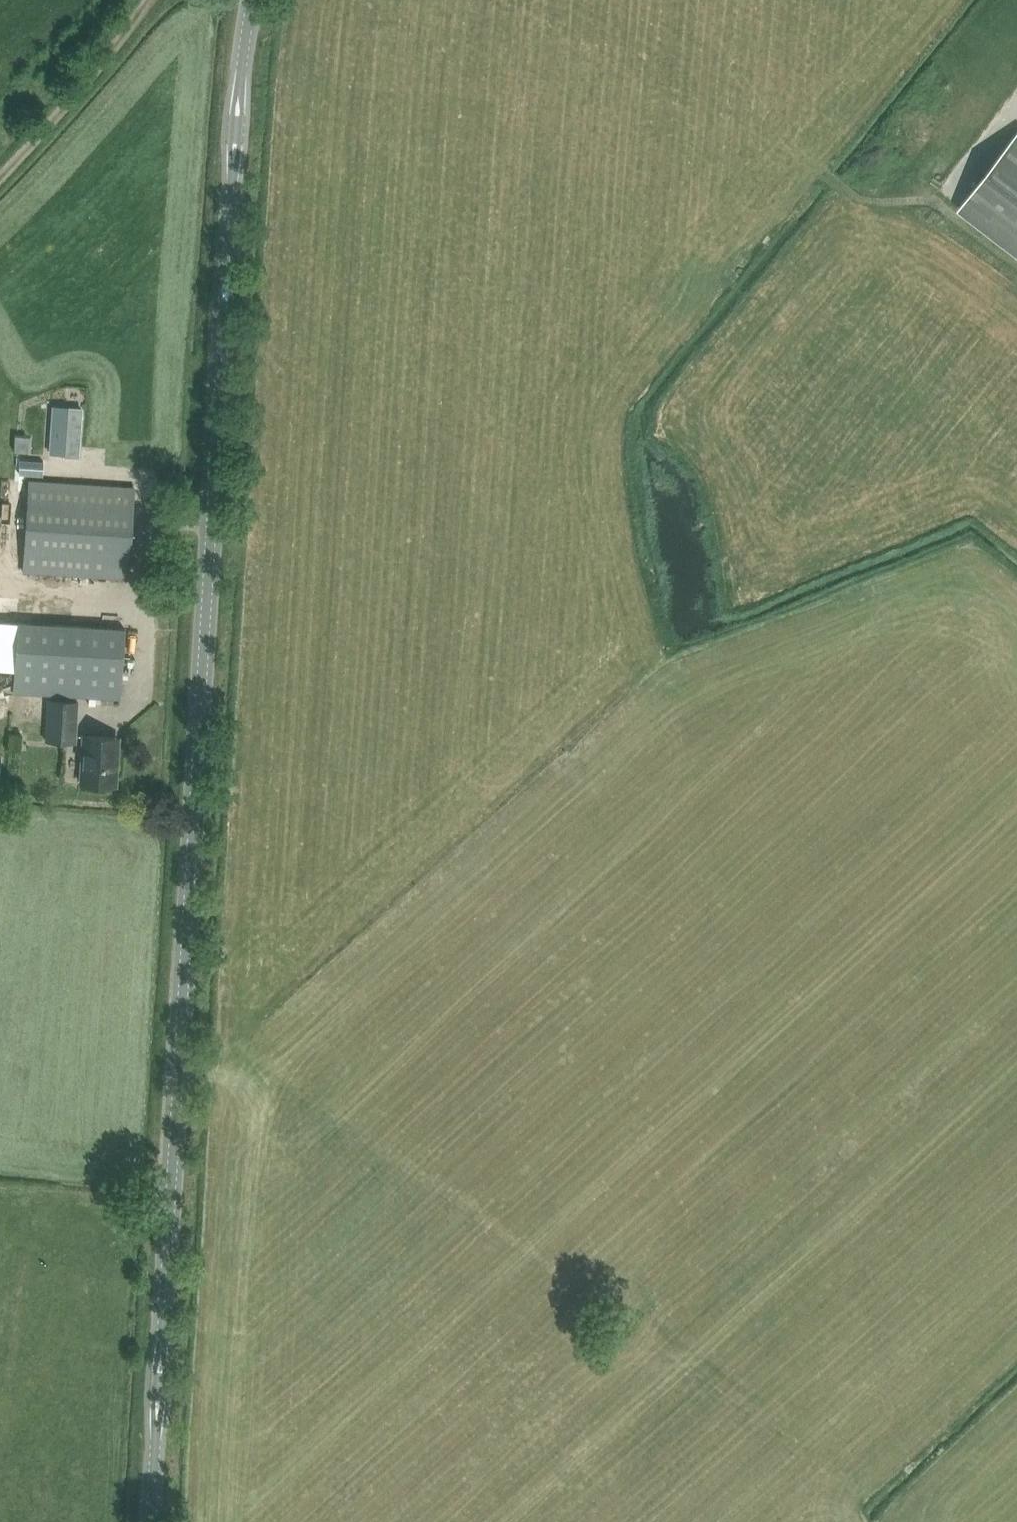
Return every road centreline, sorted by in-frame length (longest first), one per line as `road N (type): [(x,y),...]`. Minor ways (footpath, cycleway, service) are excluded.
road 1 (tertiary): [(152,1521),(237,125),(253,0)]
road 2 (track): [(0,173),(155,0)]

